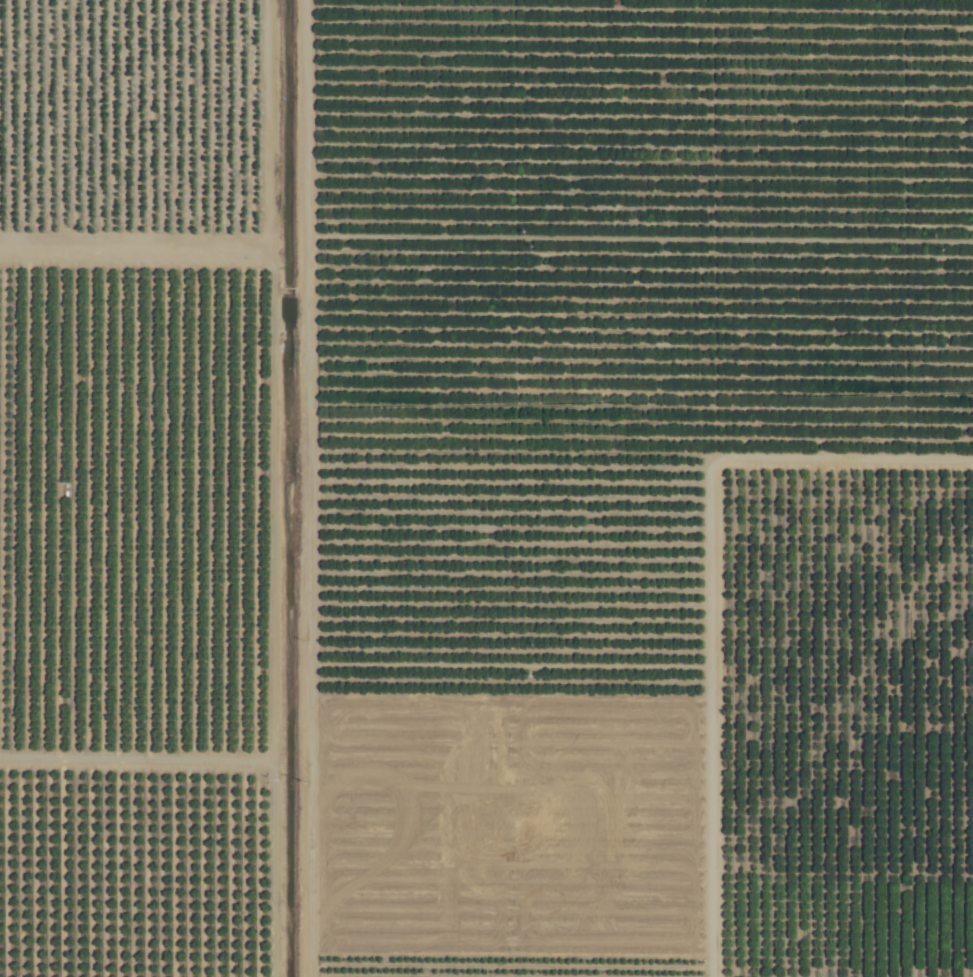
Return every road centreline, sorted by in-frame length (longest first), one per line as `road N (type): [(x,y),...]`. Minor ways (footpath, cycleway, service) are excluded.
road 1 (track): [(0,252),(256,248),(268,230),(266,0)]

